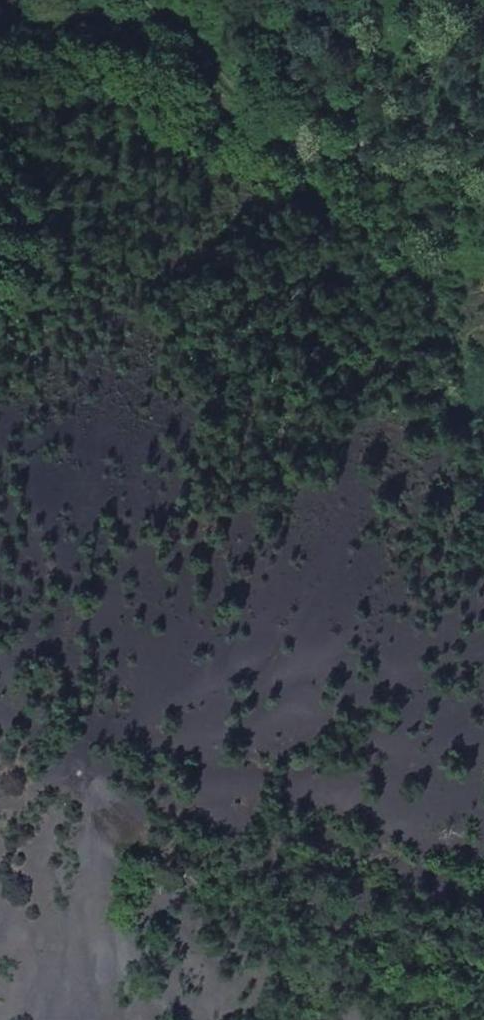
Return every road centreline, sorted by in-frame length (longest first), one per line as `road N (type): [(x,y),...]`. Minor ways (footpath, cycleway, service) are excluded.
road 1 (track): [(139,0),(213,68),(249,118),(295,147),(345,154),(449,119),(483,141)]

